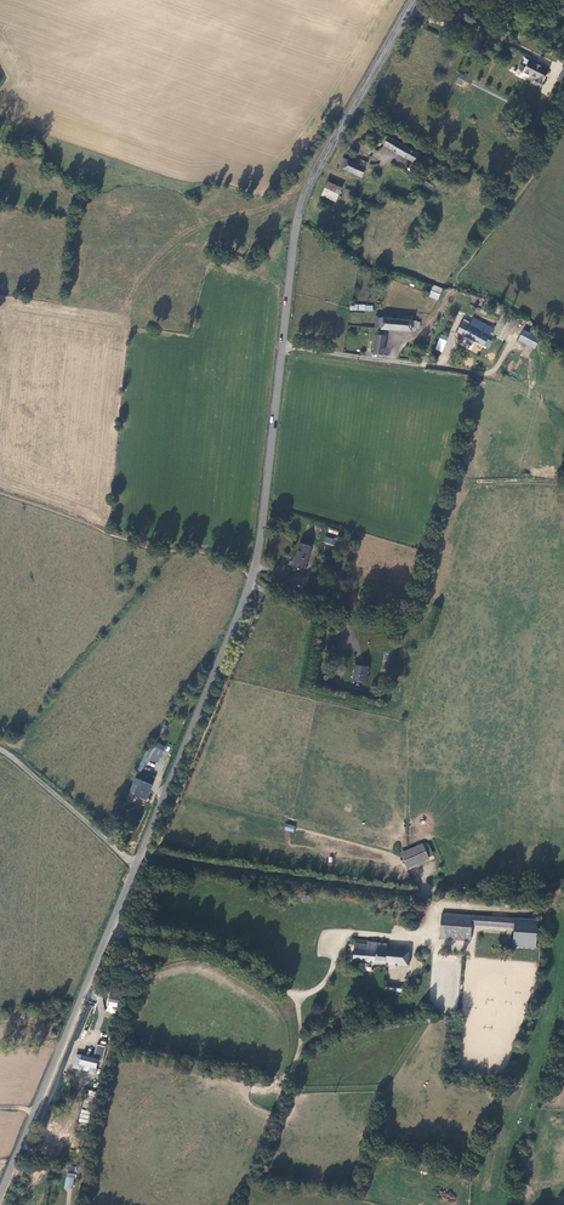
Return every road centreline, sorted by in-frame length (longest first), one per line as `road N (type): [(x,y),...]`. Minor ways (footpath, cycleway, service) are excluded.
road 1 (tertiary): [(136,866),(252,579),(282,347)]
road 2 (track): [(155,858),(408,896),(444,887),(517,892),(563,880)]
road 3 (tertiary): [(282,347),(306,192),(415,0)]
road 4 (unclassified): [(415,944),(343,935),(325,981),(299,995),(213,952),(110,928)]
road 5 (track): [(228,678),(393,711),(410,678),(444,548)]
road 6 (tertiary): [(0,1198),(110,928)]
road 7 (track): [(155,858),(257,596)]
road 8 (unclassified): [(282,347),(482,373),(515,344)]
road 9 (unclassified): [(0,750),(136,866)]
road 10 (track): [(257,596),(318,620),(305,692)]

